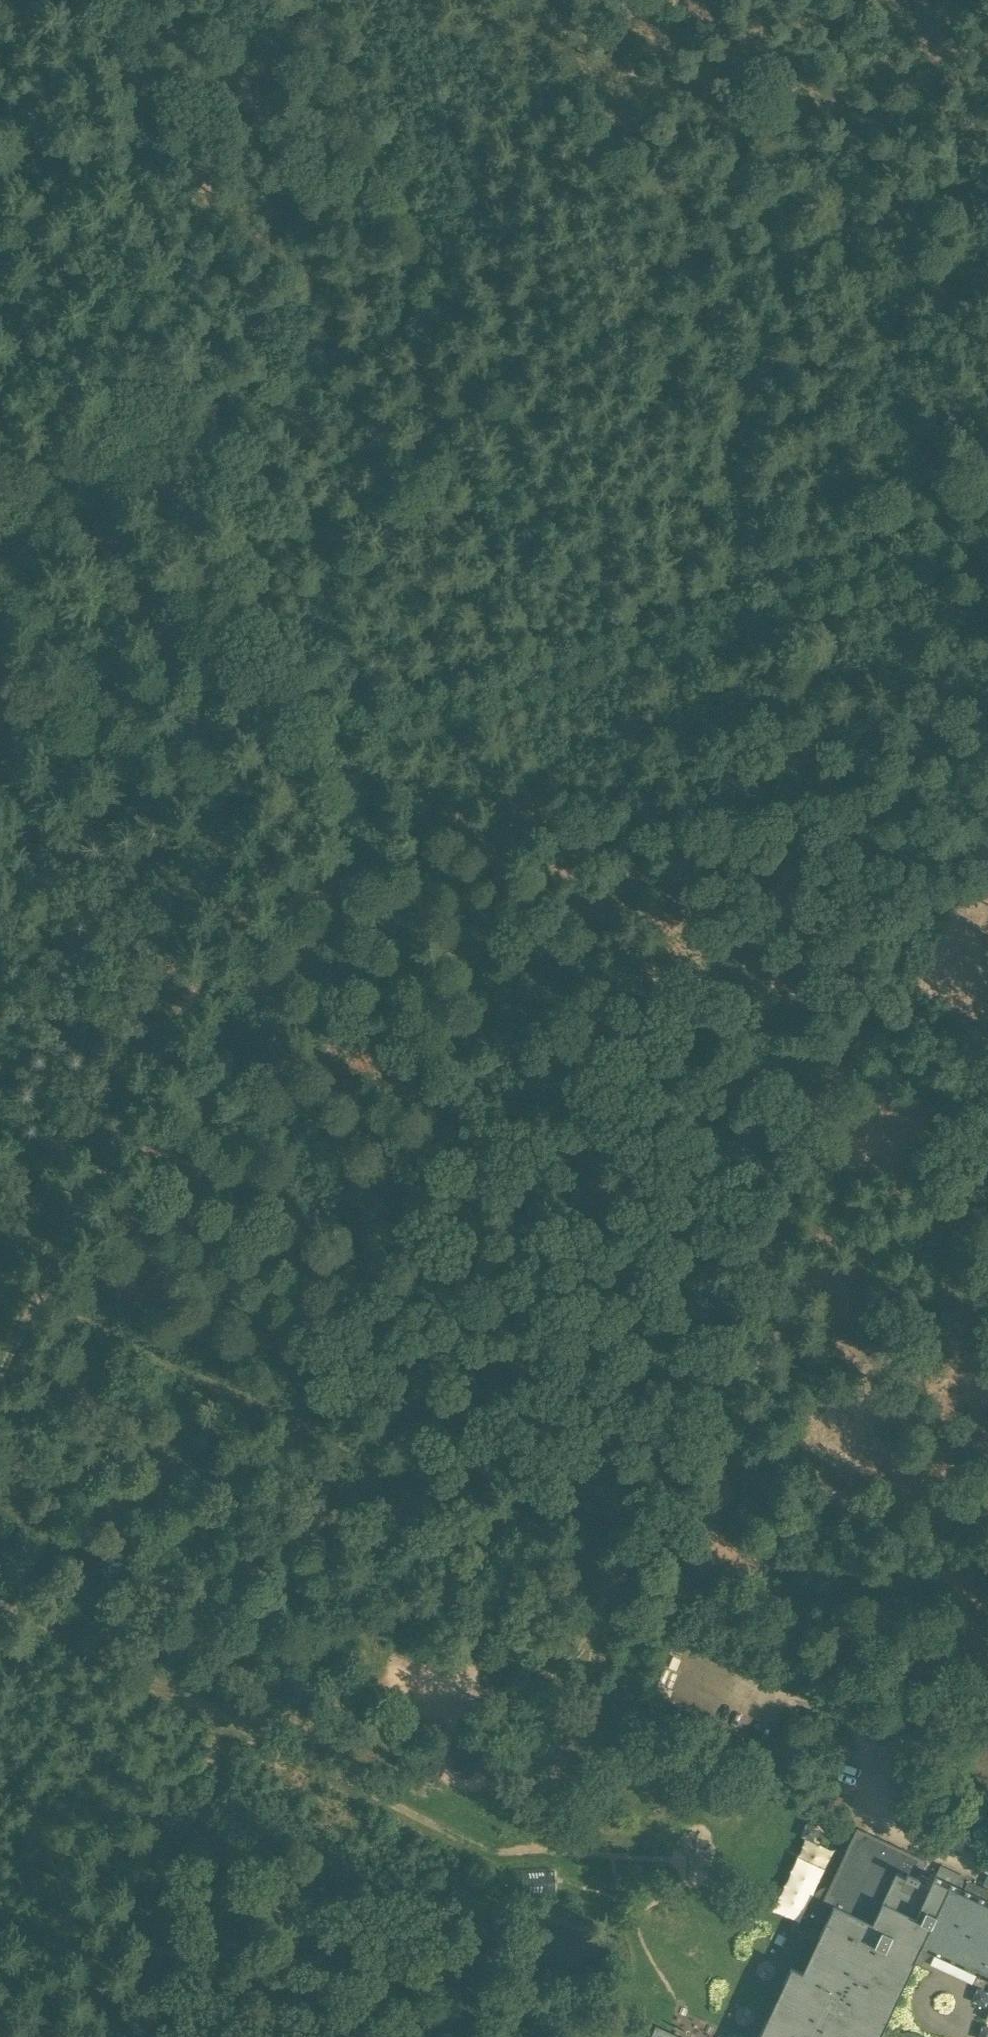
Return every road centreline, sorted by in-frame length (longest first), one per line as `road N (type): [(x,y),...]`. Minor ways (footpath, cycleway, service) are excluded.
road 1 (track): [(635,1576),(987,743)]
road 2 (track): [(147,0),(108,15),(97,31),(308,742)]
road 3 (track): [(308,742),(987,532)]
road 4 (track): [(404,0),(606,652)]
road 5 (track): [(38,1291),(166,1363),(615,1567)]
road 6 (track): [(615,1567),(556,1758),(543,1849),(477,1847),(243,1729)]
road 7 (track): [(38,1291),(308,742)]
road 8 (track): [(337,734),(342,747),(536,855),(656,909),(869,1027)]
road 9 (track): [(0,835),(308,742)]
road 10 (track): [(615,1567),(804,1653),(852,1725)]
road 11 (track): [(243,1729),(0,1602)]
road 12 (track): [(0,454),(205,386)]

